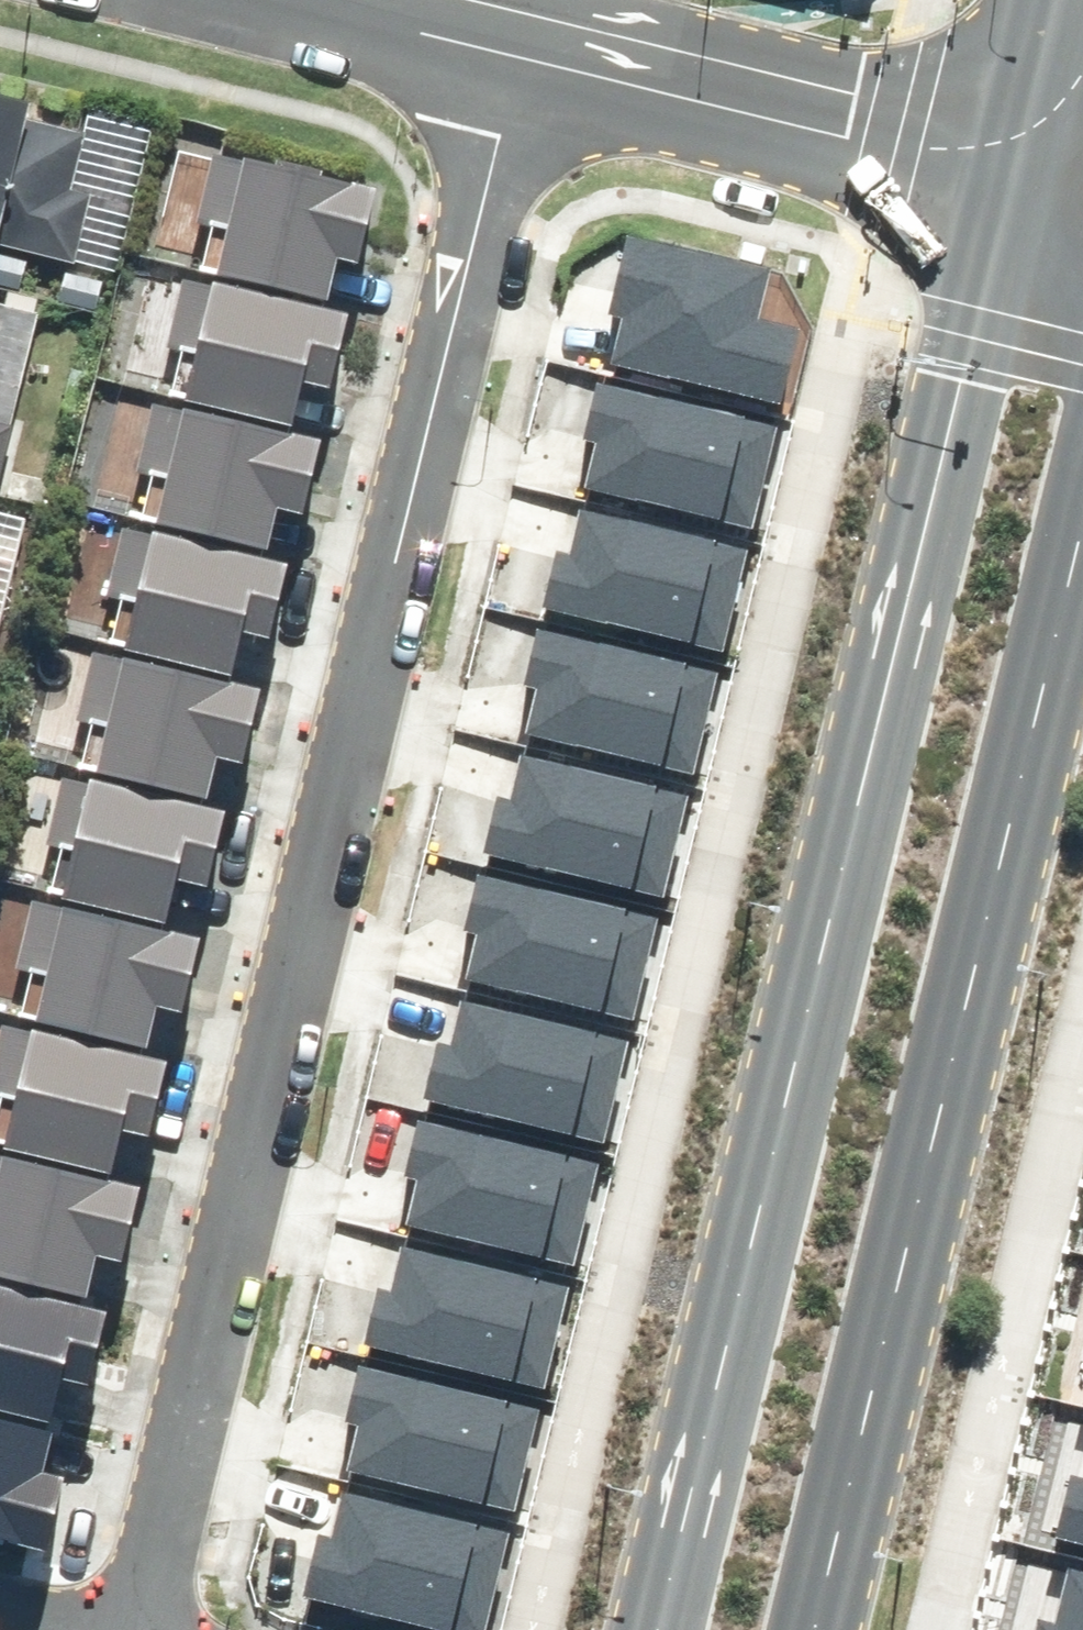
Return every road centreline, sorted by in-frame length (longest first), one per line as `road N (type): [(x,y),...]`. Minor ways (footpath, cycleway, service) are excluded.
road 1 (residential): [(521,62),(139,1629)]
road 2 (secondary): [(666,1629),(831,880),(1000,176)]
road 3 (secondary): [(1082,624),(837,1629)]
road 4 (residential): [(521,62),(1000,176)]
road 5 (residential): [(276,0),(521,62)]
road 6 (secondary): [(1000,176),(1046,0)]

